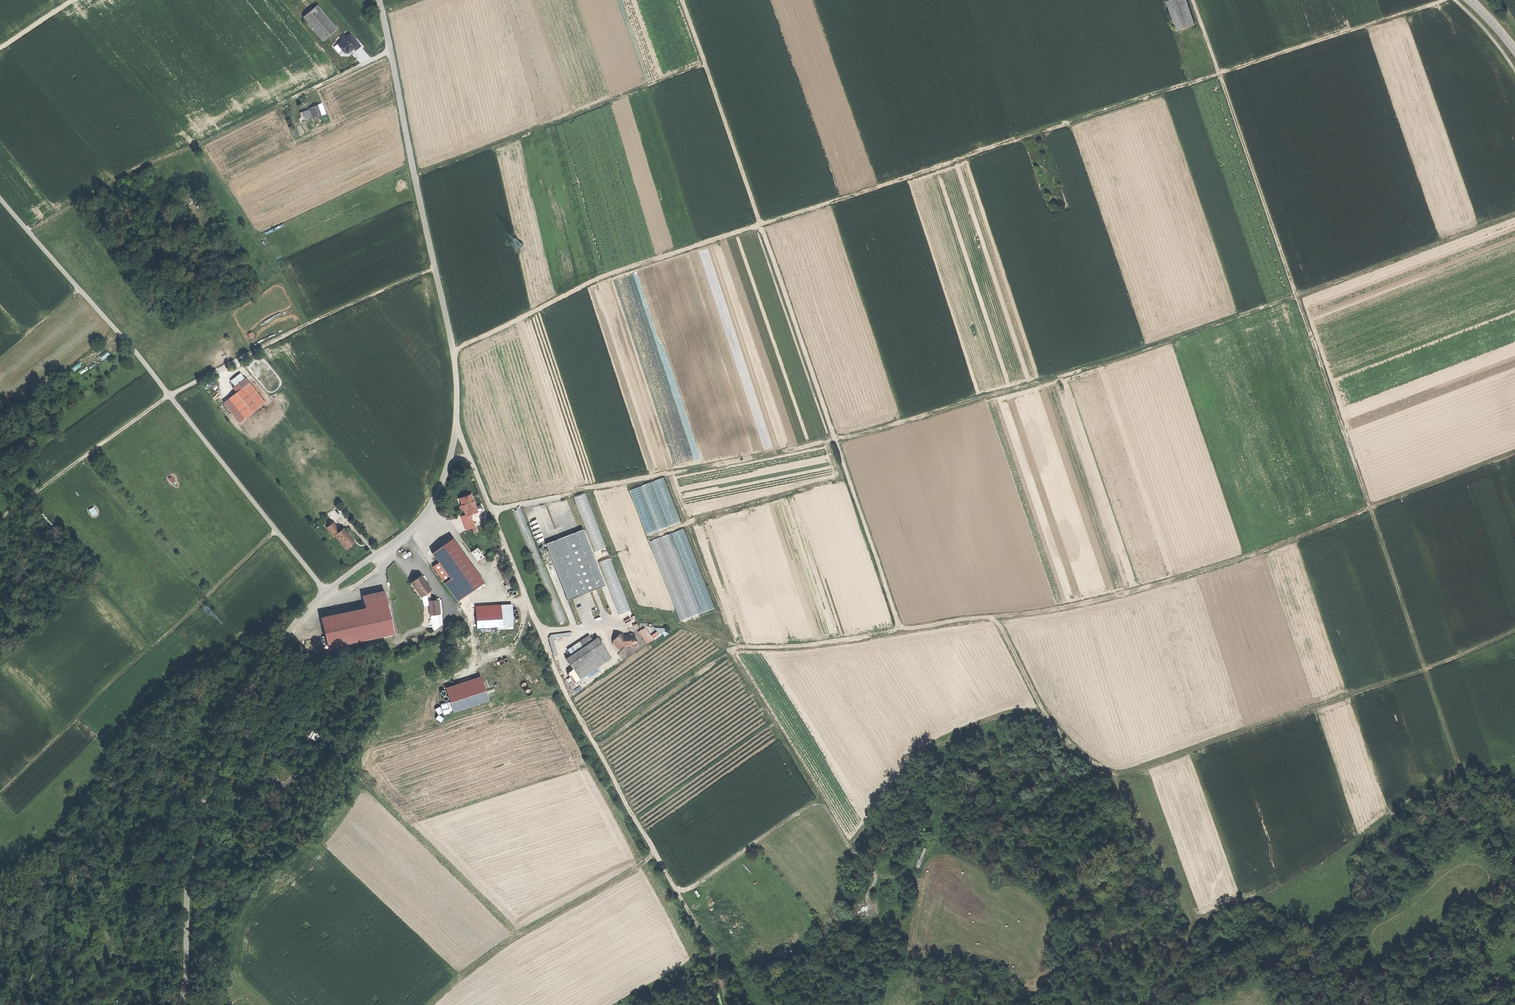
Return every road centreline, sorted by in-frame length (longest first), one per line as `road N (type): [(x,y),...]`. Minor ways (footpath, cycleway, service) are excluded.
road 1 (track): [(682,0),(903,628),(1080,604),(1191,574),(1514,453)]
road 2 (track): [(454,353),(634,265),(1444,0)]
road 3 (track): [(560,495),(864,432),(1062,376),(1514,213)]
road 4 (track): [(1193,0),(1460,765)]
road 5 (unclassified): [(457,428),(433,507),(300,616),(278,645),(226,751),(193,848),(180,1004)]
road 6 (track): [(436,269),(302,326),(158,403),(0,521)]
road 7 (track): [(677,891),(819,795),(853,852),(900,764),(1039,697)]
road 8 (residential): [(379,0),(454,353),(457,428)]
road 9 (track): [(1119,774),(1428,668),(1514,630)]
road 10 (track): [(391,53),(30,229)]
road 11 (track): [(0,793),(276,531)]
road 12 (track): [(1514,778),(1460,765),(1289,885),(1198,921)]
road 13 (track): [(563,691),(707,941),(727,1004)]
road 14 (track): [(416,176),(705,63)]
road 15 (track): [(657,855),(520,935),(432,1004)]
road 16 (track): [(903,628),(761,646),(678,625),(639,624)]
road 17 (track): [(305,324),(267,249),(197,145)]
road 18 (track): [(1119,774),(1091,758),(1043,704),(993,615)]
road 19 (track): [(1198,921),(1119,774)]

